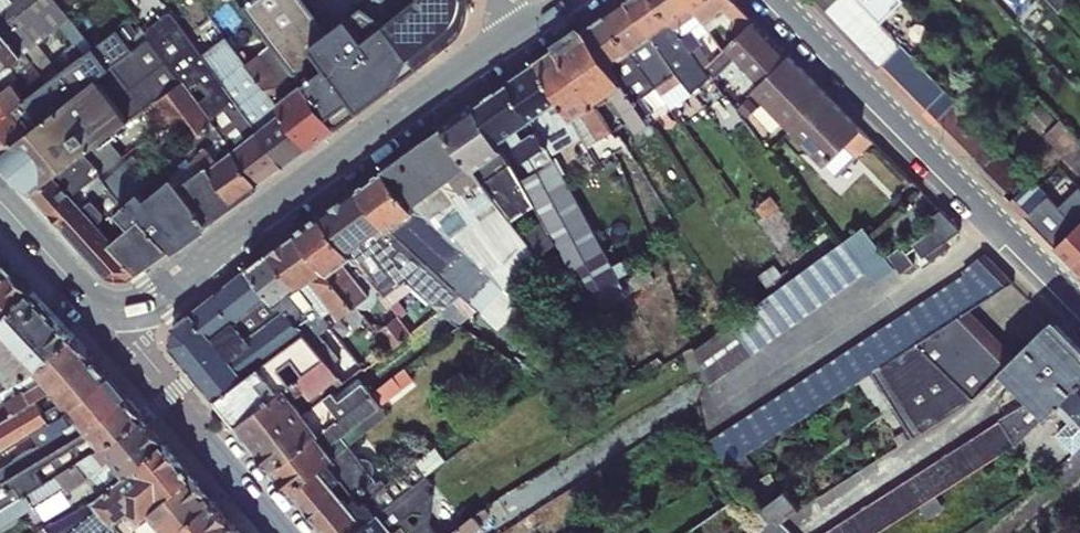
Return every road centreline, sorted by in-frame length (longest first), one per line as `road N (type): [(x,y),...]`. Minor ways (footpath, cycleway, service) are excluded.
road 1 (secondary): [(502,45),(158,300),(116,313)]
road 2 (residential): [(774,0),(1079,310)]
road 3 (tertiary): [(284,532),(138,358),(116,313)]
road 4 (secondary): [(116,313),(85,294),(0,201)]

